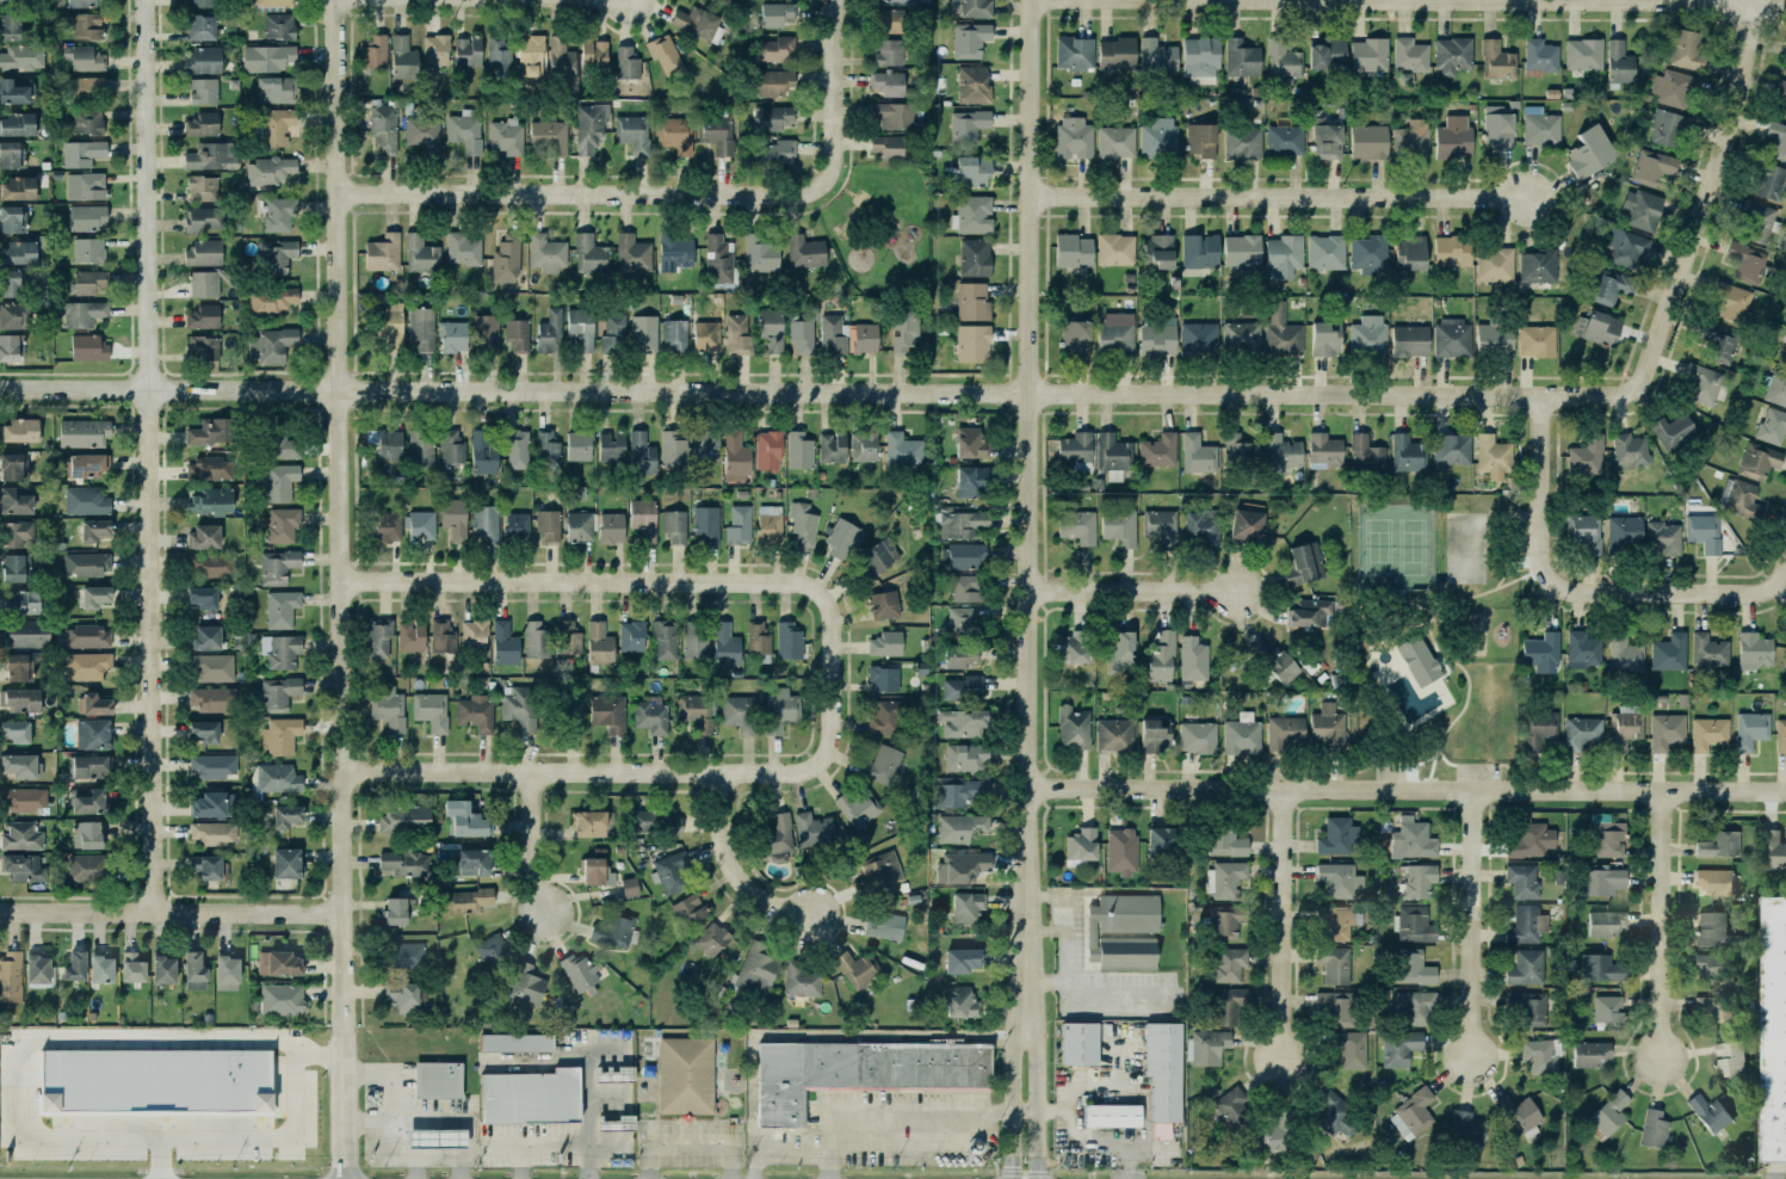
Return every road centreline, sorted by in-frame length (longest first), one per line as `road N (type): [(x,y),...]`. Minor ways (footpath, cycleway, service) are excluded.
road 1 (residential): [(0,385),(1611,393),(1639,384)]
road 2 (residential): [(352,1178),(343,0)]
road 3 (residential): [(1025,1110),(1031,0)]
road 4 (residential): [(150,0),(161,912)]
road 5 (residential): [(1785,789),(1031,785)]
road 6 (residential): [(1031,197),(1529,199)]
road 7 (residential): [(832,599),(791,580),(347,579)]
road 8 (residential): [(345,192),(790,195),(818,185)]
road 9 (residential): [(350,768),(721,772),(818,764)]
road 10 (residential): [(1639,384),(1724,163),(1760,1)]
road 11 (residential): [(0,912),(352,913)]
road 12 (residential): [(1546,501),(1547,562),(1566,586),(1742,593),(1778,587),(1785,576)]
road 13 (residential): [(1473,1058),(1475,786)]
road 14 (residential): [(1660,1058),(1663,790)]
road 15 (residential): [(1279,1053),(1286,789)]
road 16 (residential): [(1033,590),(1241,592)]
road 17 (residential): [(721,772),(719,820),(730,864),(756,894),(810,912)]
road 18 (residential): [(818,185),(829,146),(830,0)]
road 19 (residential): [(818,764),(836,743),(839,723),(840,628),(832,599)]
road 20 (residential): [(530,773),(533,875),(546,915)]

